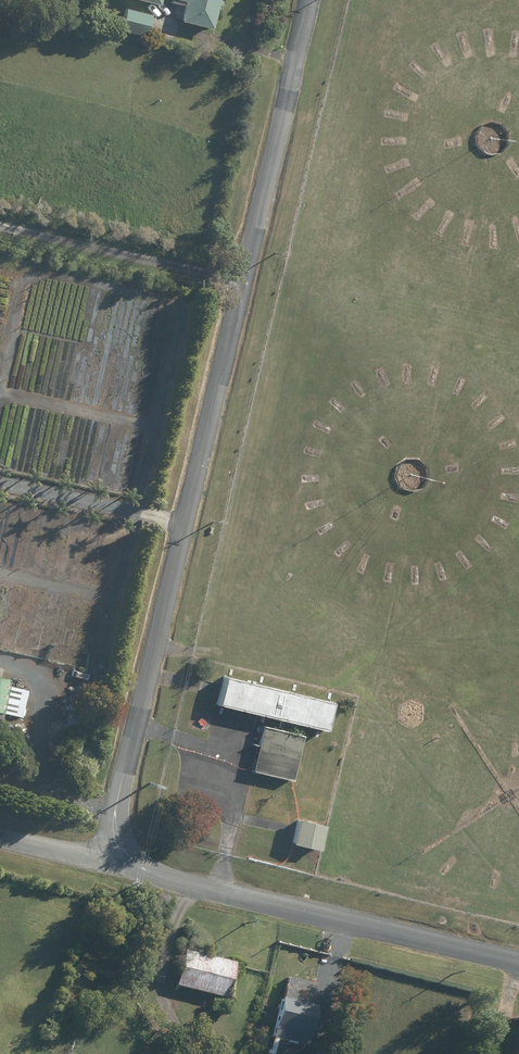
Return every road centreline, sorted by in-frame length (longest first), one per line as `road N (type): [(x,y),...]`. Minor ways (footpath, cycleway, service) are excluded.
road 1 (unclassified): [(316,0),(127,756)]
road 2 (track): [(185,307),(94,676),(14,664)]
road 3 (unclassified): [(518,959),(184,884),(155,875),(120,848)]
road 4 (track): [(244,282),(0,224)]
road 5 (track): [(117,811),(52,796),(47,717),(34,688),(14,664),(0,661)]
road 6 (track): [(184,522),(0,480)]
road 7 (track): [(184,884),(159,965),(161,1008),(187,1053)]
road 8 (track): [(0,393),(156,426)]
road 9 (unclassified): [(0,836),(54,850),(120,848)]

